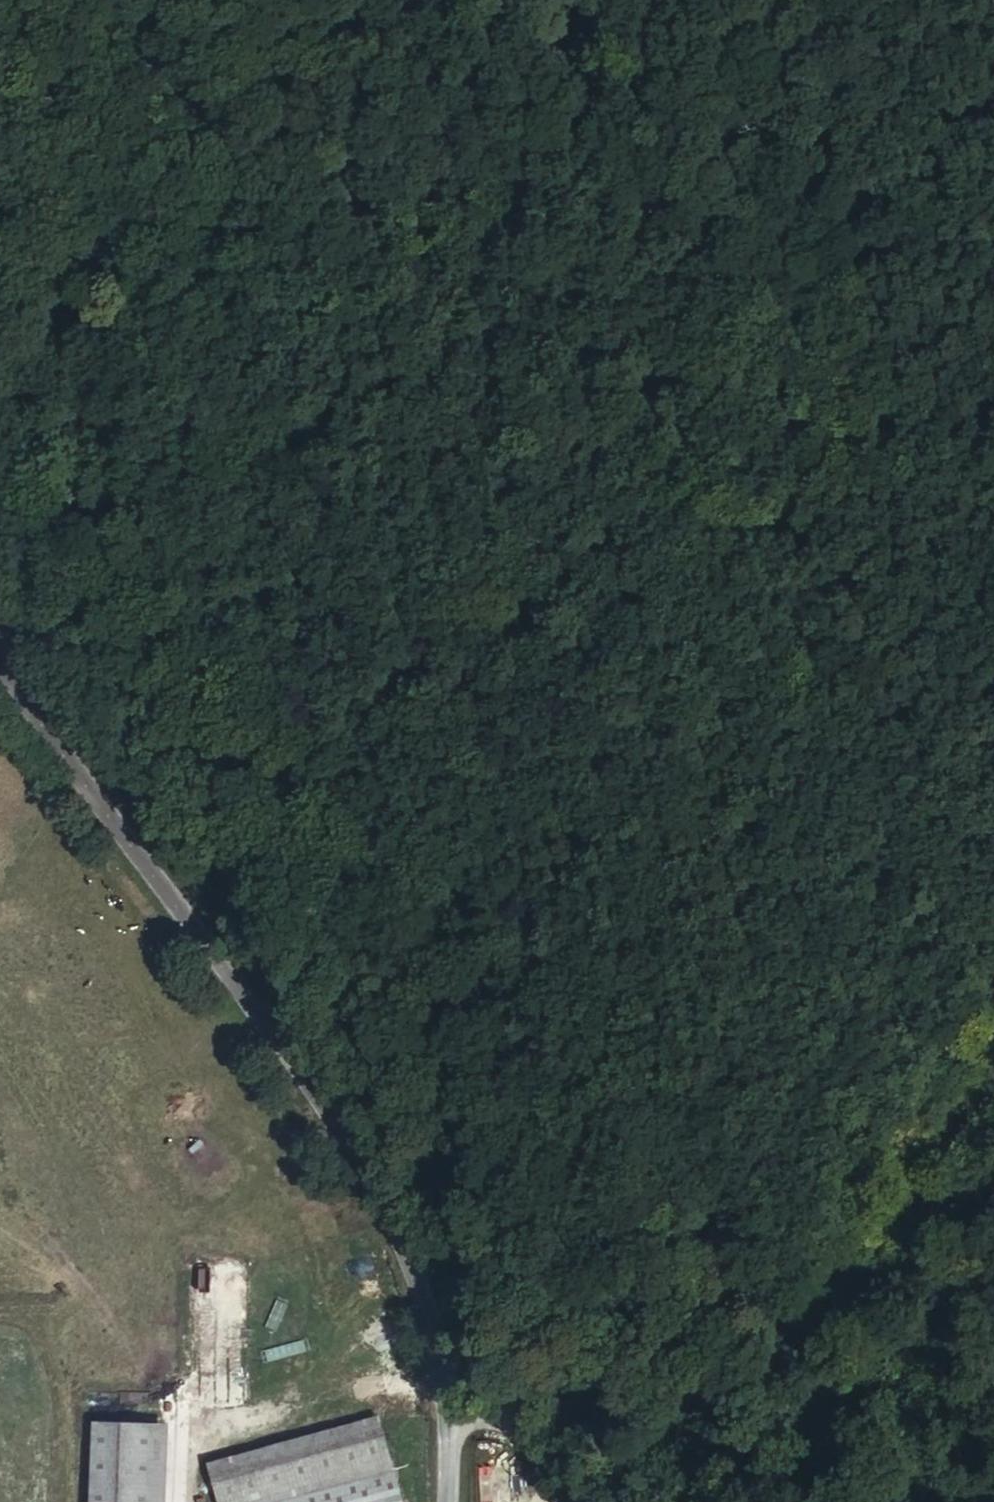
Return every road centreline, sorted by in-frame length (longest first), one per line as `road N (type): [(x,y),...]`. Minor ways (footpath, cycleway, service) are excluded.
road 1 (tertiary): [(453,1501),(453,1443),(413,1273),(265,1026),(0,699)]

